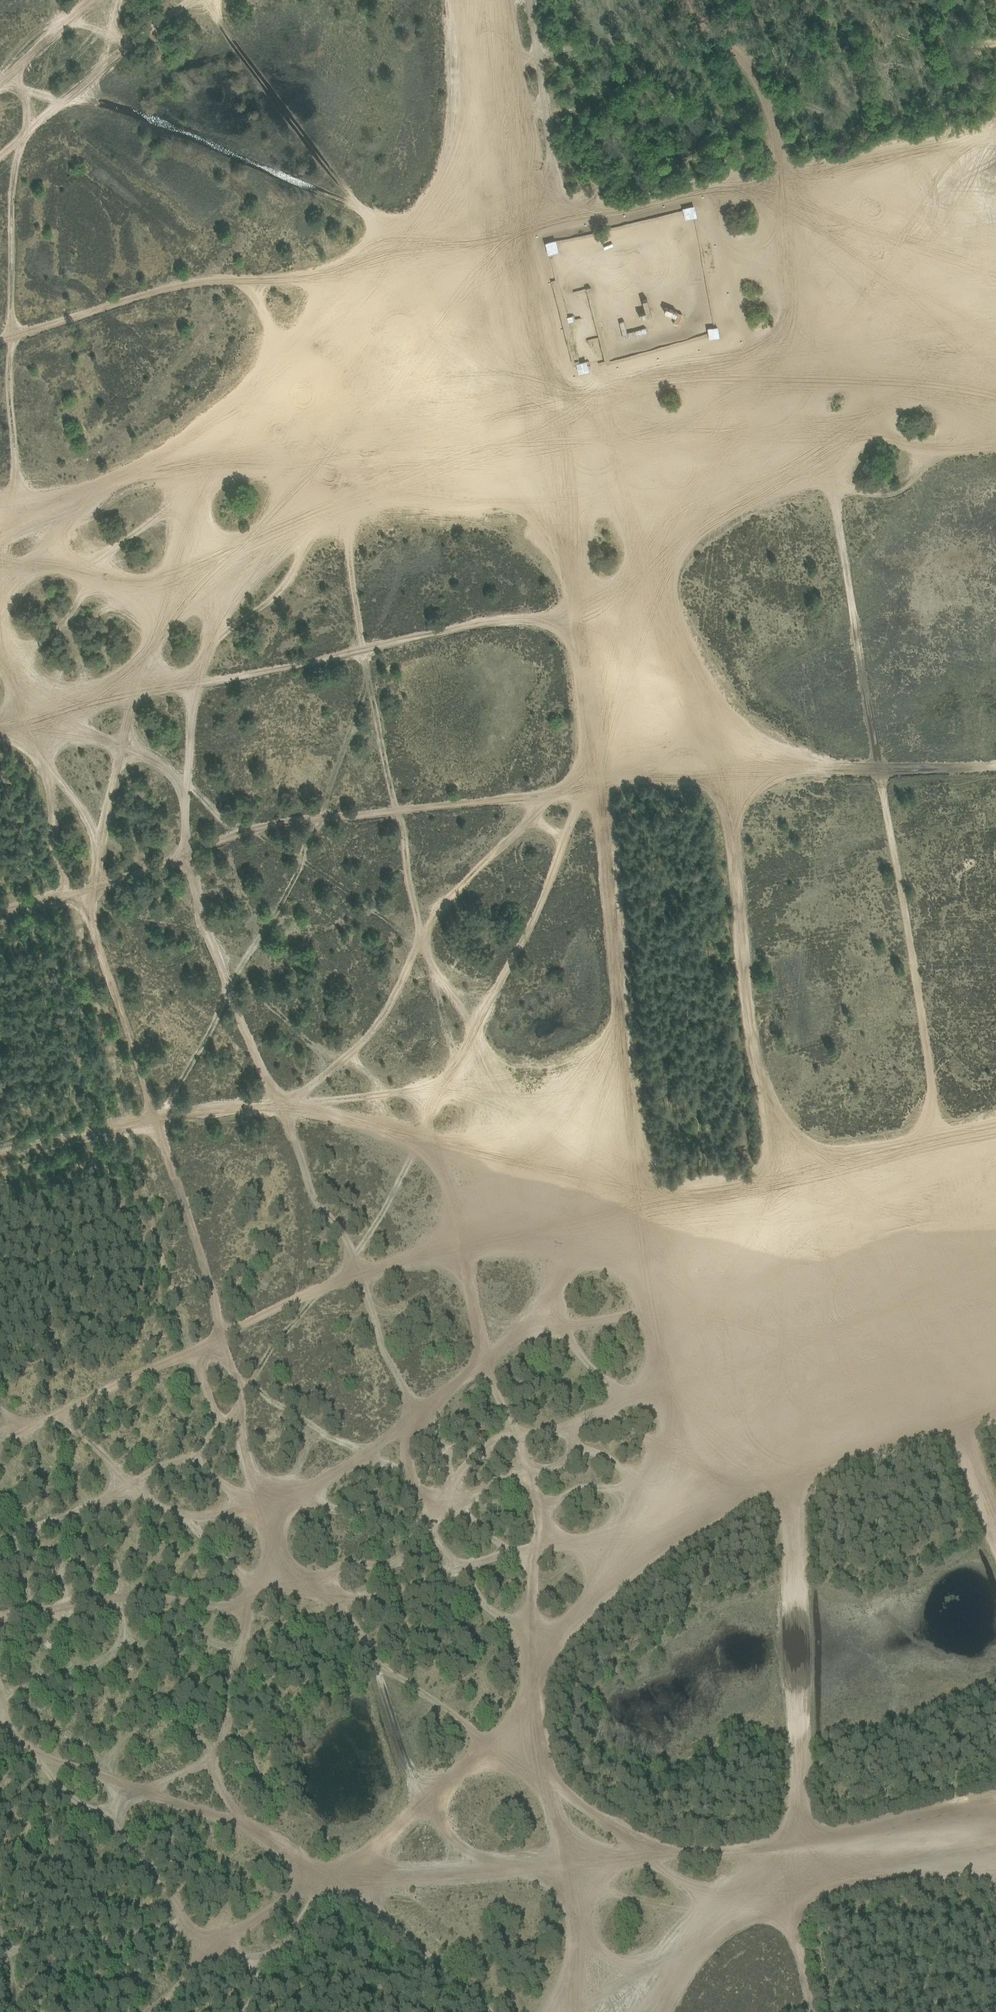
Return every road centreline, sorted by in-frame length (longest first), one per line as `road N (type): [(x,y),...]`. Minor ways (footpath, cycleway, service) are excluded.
road 1 (track): [(995,1125),(451,1242),(295,1298),(14,1431),(0,1448)]
road 2 (track): [(140,2011),(161,2001),(192,1946),(166,1878),(82,1789),(8,1726),(0,1697)]

